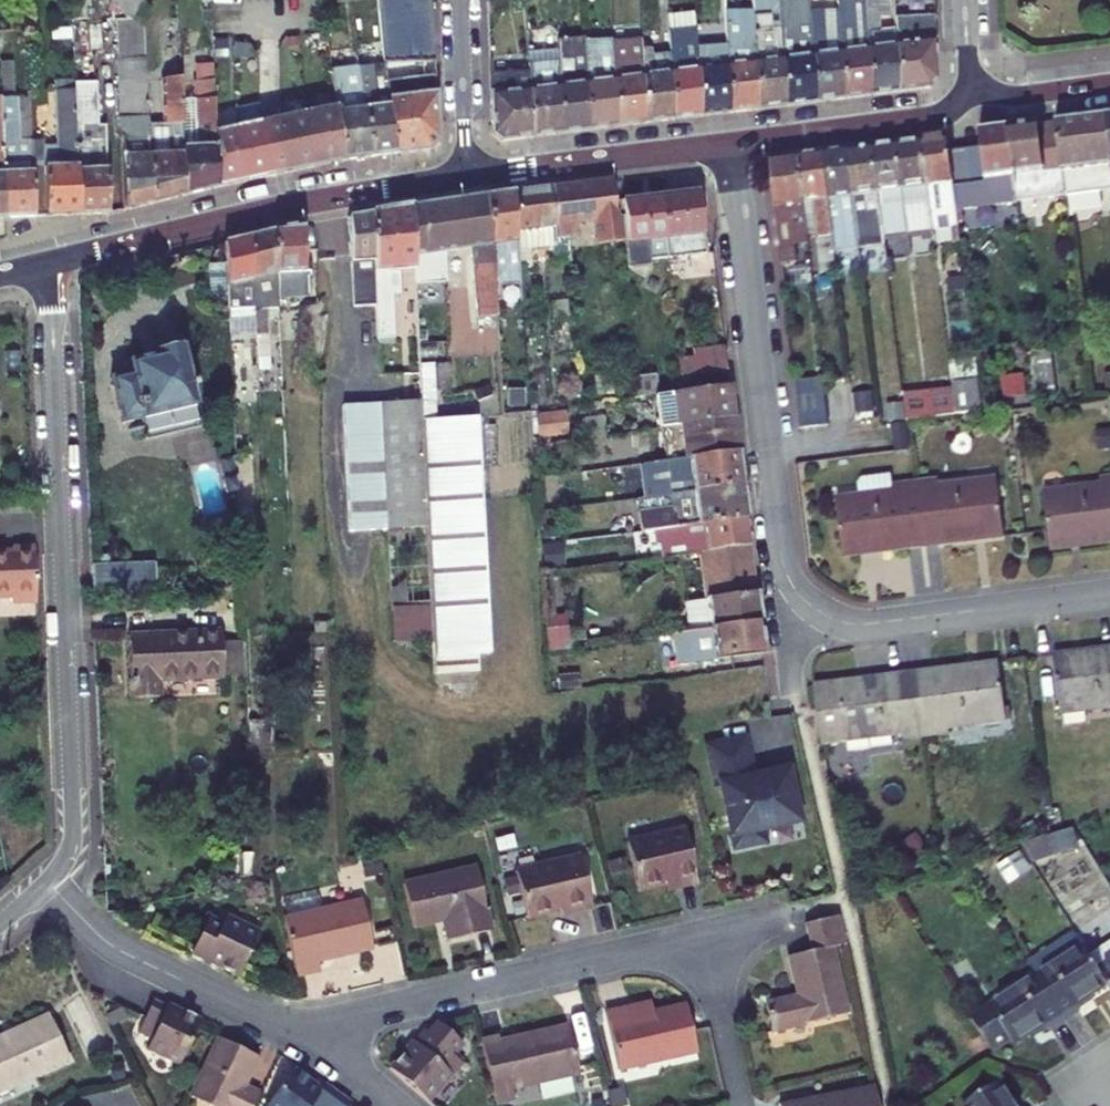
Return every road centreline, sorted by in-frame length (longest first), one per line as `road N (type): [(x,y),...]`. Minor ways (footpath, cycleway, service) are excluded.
road 1 (residential): [(730,141),(778,543),(802,598),(834,620),(869,624),(1109,593)]
road 2 (residential): [(49,260),(73,822),(67,858),(49,883)]
road 3 (track): [(815,610),(794,669),(888,1105)]
road 4 (residential): [(315,1046),(375,1013),(765,920)]
road 5 (tertiary): [(465,176),(291,204),(49,260)]
road 6 (residential): [(315,1046),(118,950),(49,883)]
road 7 (tertiary): [(730,141),(465,176)]
road 8 (tertiary): [(980,85),(934,116),(730,141)]
road 9 (residential): [(459,0),(465,176)]
road 10 (tertiary): [(1109,85),(1022,97),(980,85)]

